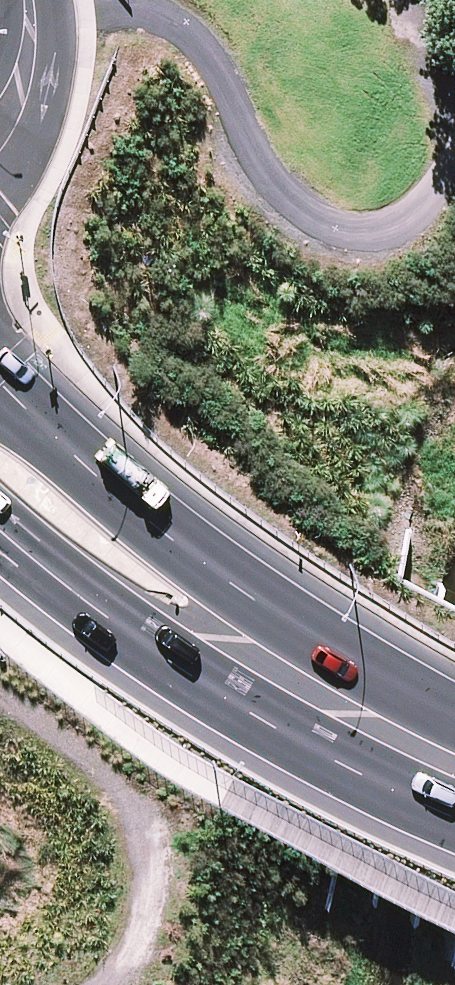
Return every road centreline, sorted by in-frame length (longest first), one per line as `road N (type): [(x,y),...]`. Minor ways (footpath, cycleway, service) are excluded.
road 1 (track): [(98,984),(142,924),(151,843),(123,767),(0,678)]
road 2 (secondary): [(0,387),(204,565),(268,664)]
road 3 (secondary): [(268,664),(157,656),(0,531)]
road 4 (secondary): [(454,763),(268,664)]
road 5 (residential): [(31,0),(32,51),(18,99),(0,127)]

